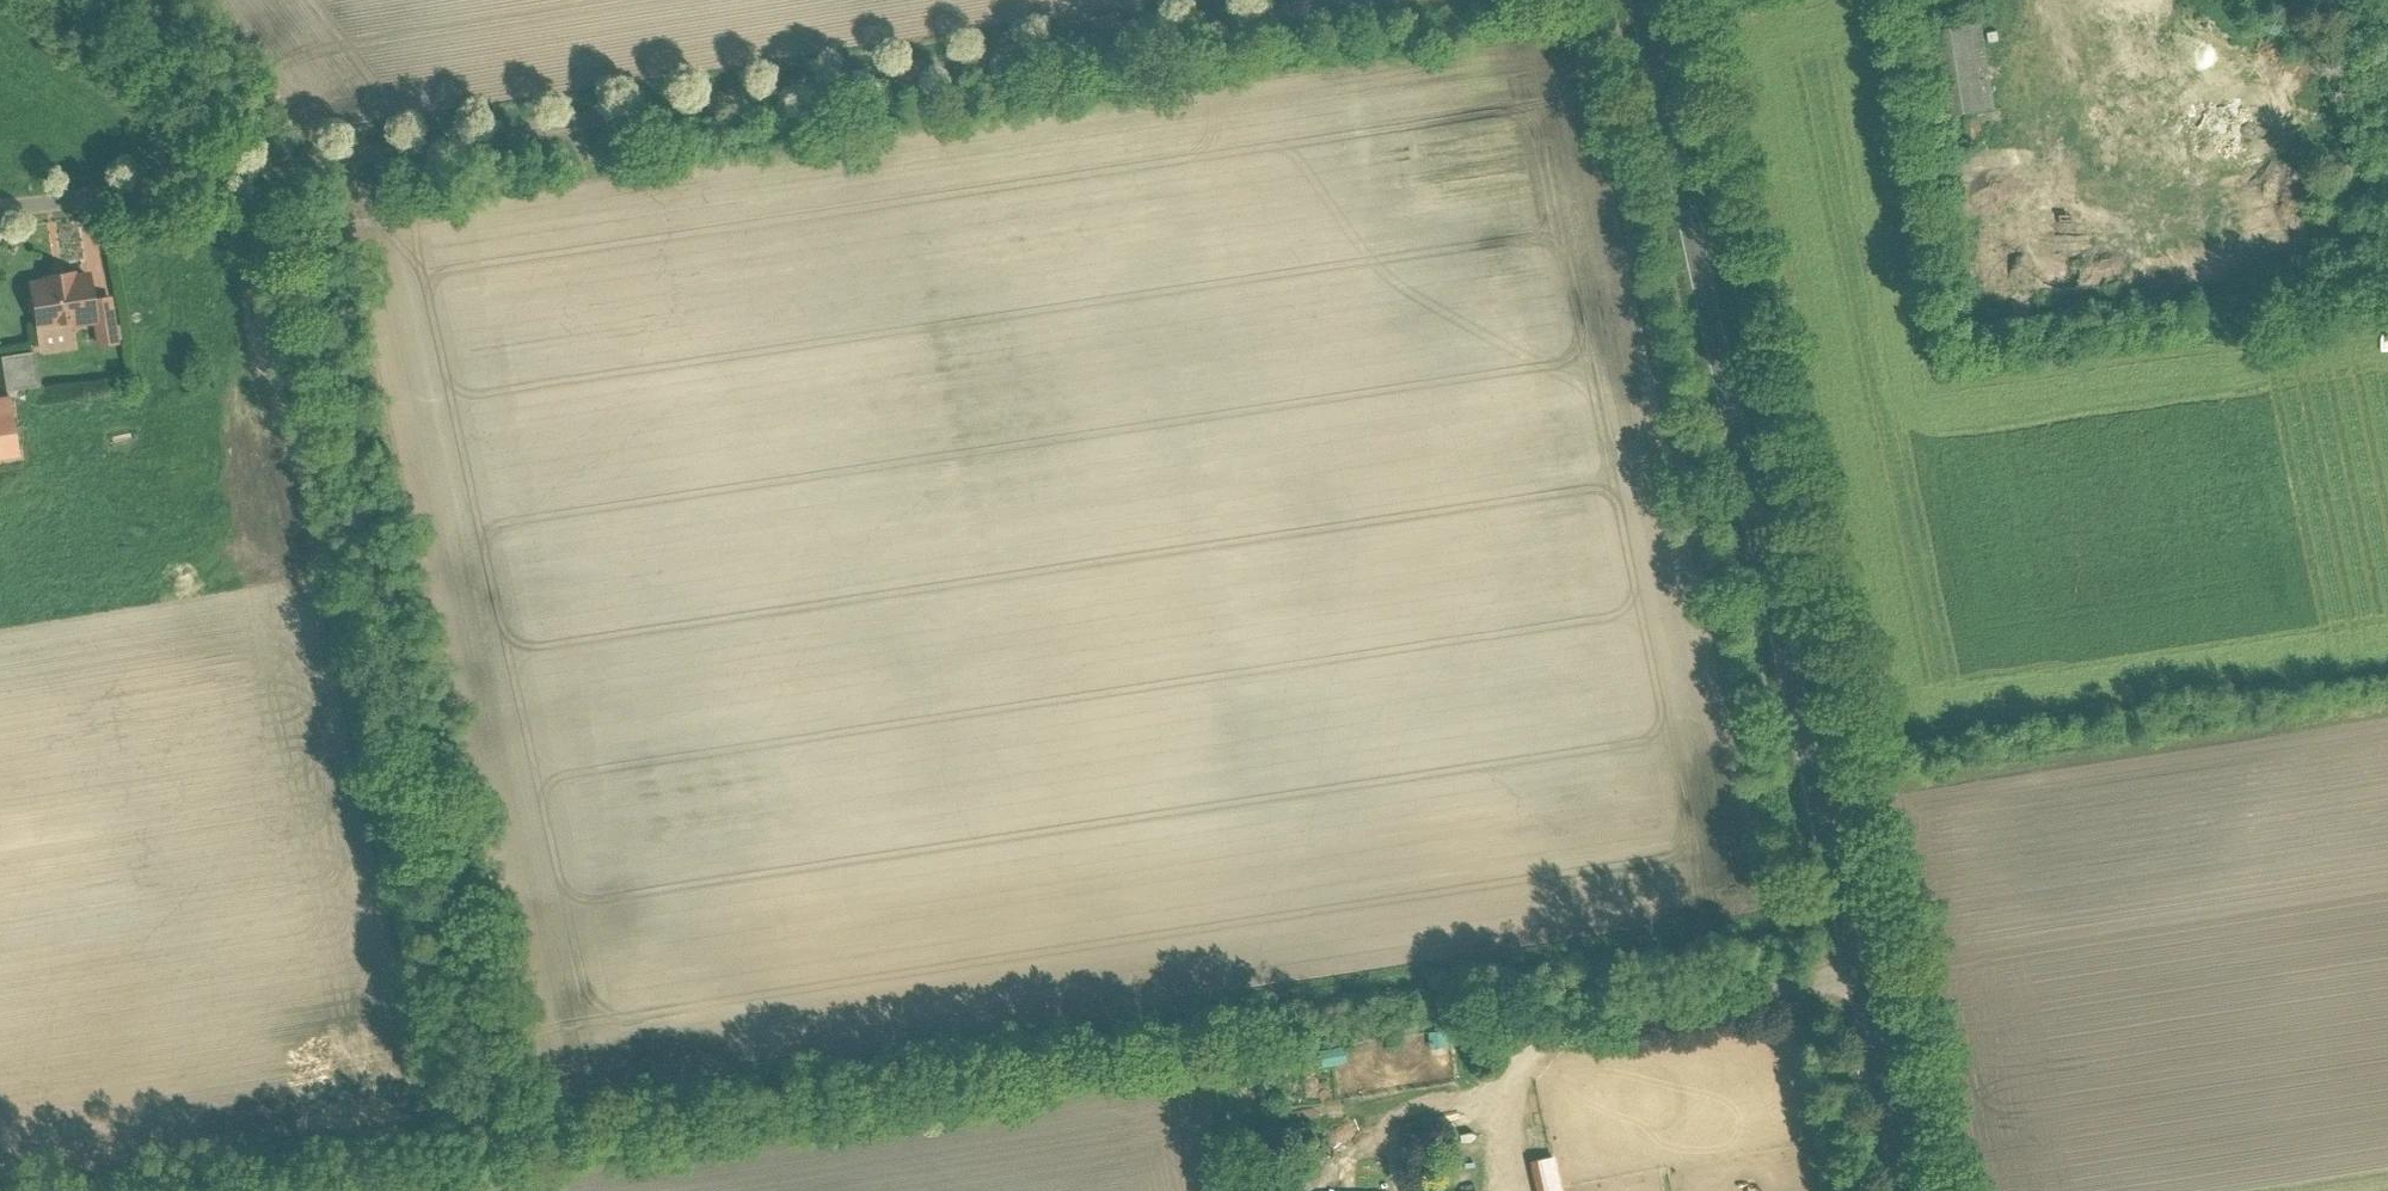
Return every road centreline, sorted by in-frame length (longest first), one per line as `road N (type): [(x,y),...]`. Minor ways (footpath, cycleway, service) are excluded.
road 1 (unclassified): [(0,214),(50,214),(1428,0)]
road 2 (tertiary): [(1631,0),(1863,1018),(1893,1190)]

